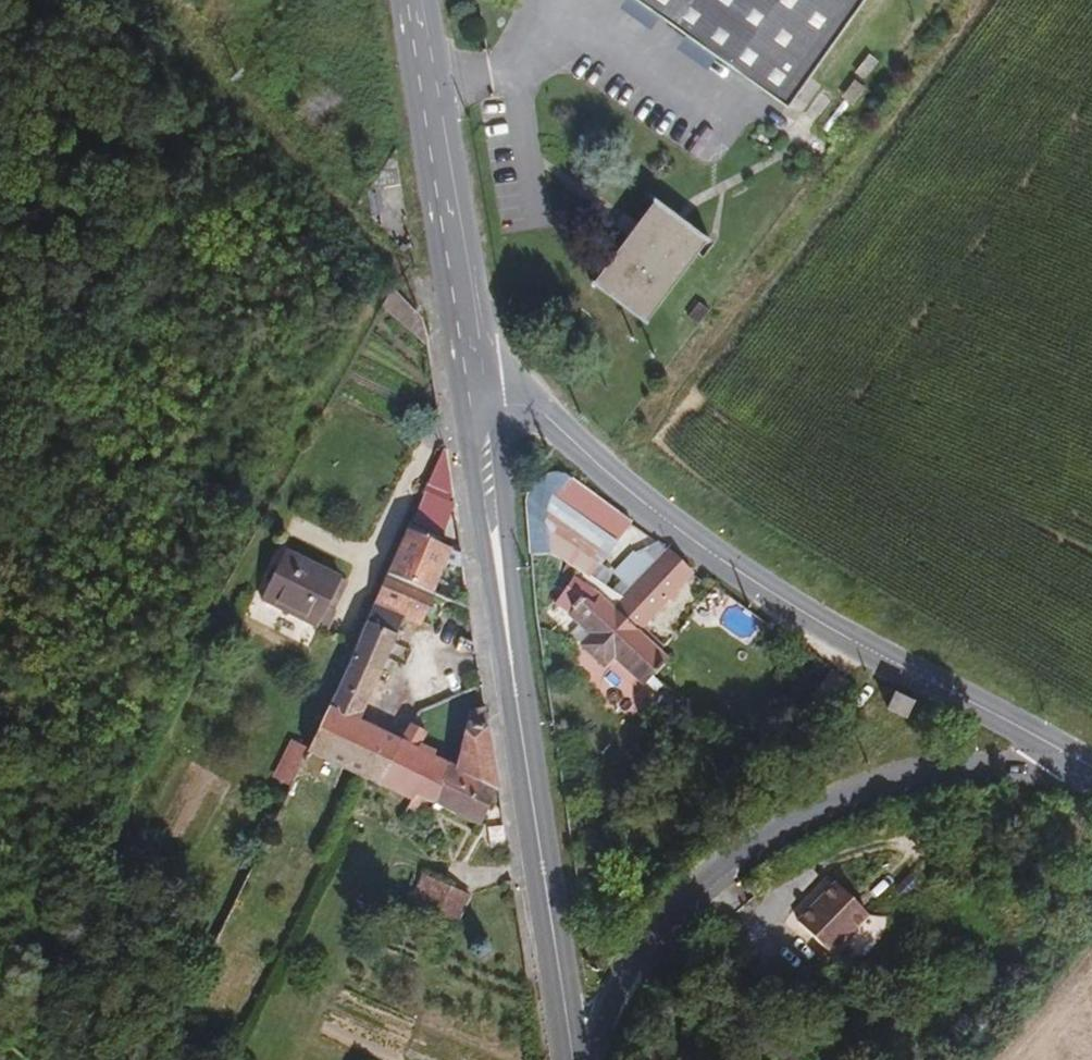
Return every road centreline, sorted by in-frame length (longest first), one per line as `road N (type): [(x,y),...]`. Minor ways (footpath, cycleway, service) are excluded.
road 1 (secondary): [(1091,767),(783,601),(638,500),(545,417),(474,382)]
road 2 (secondary): [(573,1059),(474,382)]
road 3 (secondary): [(584,1059),(603,999),(676,899),(760,836),(831,798),(905,776),(980,765),(1091,769)]
road 4 (track): [(158,0),(466,325)]
road 5 (secondary): [(474,382),(417,0)]

